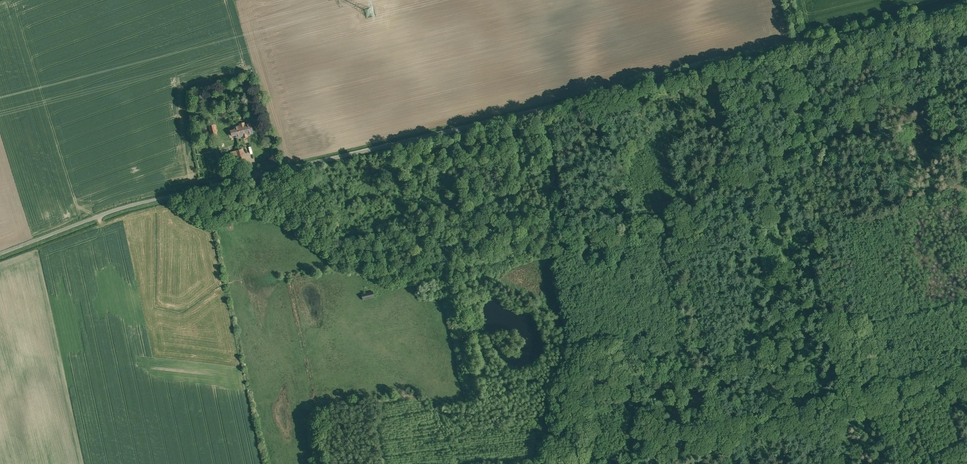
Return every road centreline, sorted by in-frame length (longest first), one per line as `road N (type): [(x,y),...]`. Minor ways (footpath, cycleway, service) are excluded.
road 1 (unclassified): [(0,253),(112,211),(800,45)]
road 2 (track): [(966,186),(954,127),(937,117),(767,162),(574,248)]
road 3 (track): [(966,300),(802,338),(767,368),(674,387),(635,405),(640,463)]
road 4 (track): [(638,455),(966,382)]
road 5 (track): [(872,322),(833,140)]
road 6 (track): [(802,338),(767,162)]
road 7 (unclassified): [(800,45),(966,5)]
road 8 (track): [(574,248),(542,106)]

